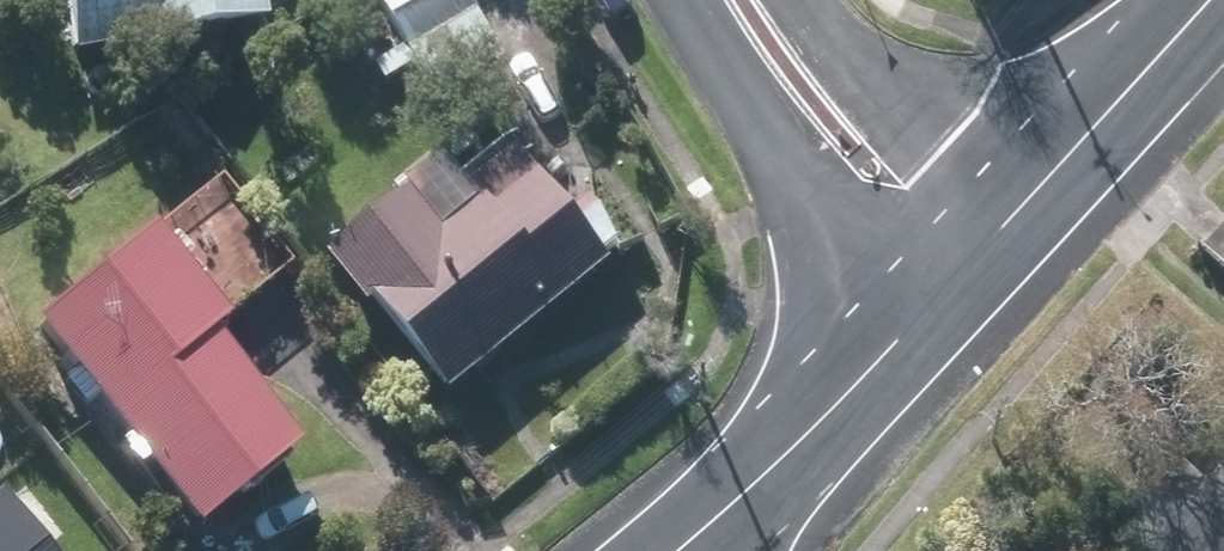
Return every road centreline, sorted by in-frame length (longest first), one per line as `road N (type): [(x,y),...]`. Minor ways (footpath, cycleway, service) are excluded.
road 1 (tertiary): [(678,550),(975,262)]
road 2 (tertiary): [(975,262),(1212,0)]
road 3 (residential): [(748,0),(893,193),(975,262)]

